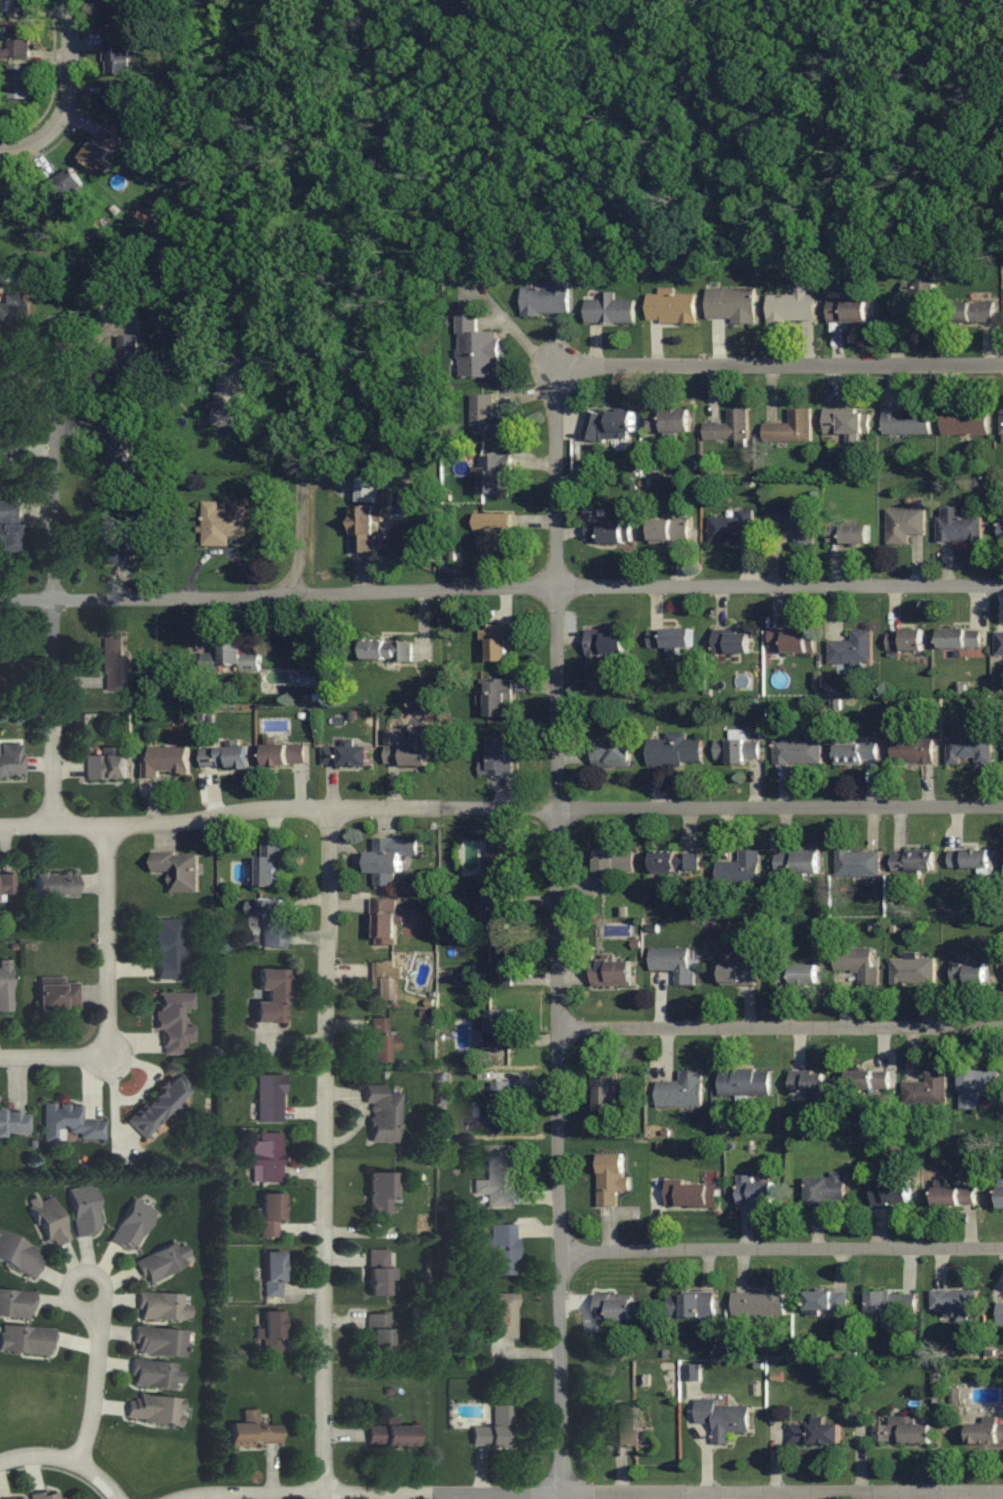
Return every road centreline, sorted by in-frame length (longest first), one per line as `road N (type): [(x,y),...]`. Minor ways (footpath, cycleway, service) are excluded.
road 1 (residential): [(565,1498),(553,402),(561,374),(571,371)]
road 2 (residential): [(1002,805),(331,804),(151,825),(0,823)]
road 3 (residential): [(1002,585),(0,599)]
road 4 (residential): [(1002,1490),(325,1489),(180,1498)]
road 5 (residential): [(331,804),(325,1489)]
road 6 (residential): [(1002,1025),(558,1024)]
road 7 (residential): [(54,822),(57,379)]
road 8 (residential): [(1002,1245),(560,1248)]
road 9 (residential): [(1002,364),(571,371)]
road 10 (residential): [(280,593),(302,543),(300,358)]
road 11 (residential): [(111,823),(111,1019),(99,1045)]
road 12 (residential): [(0,152),(38,138),(64,109),(71,0)]
road 13 (residential): [(78,1459),(95,1405),(96,1312)]
road 14 (residential): [(0,1461),(31,1451),(74,1457),(120,1498)]
road 15 (residential): [(106,1303),(82,1313),(70,1304),(68,1283),(78,1272),(99,1273),(106,1303)]

